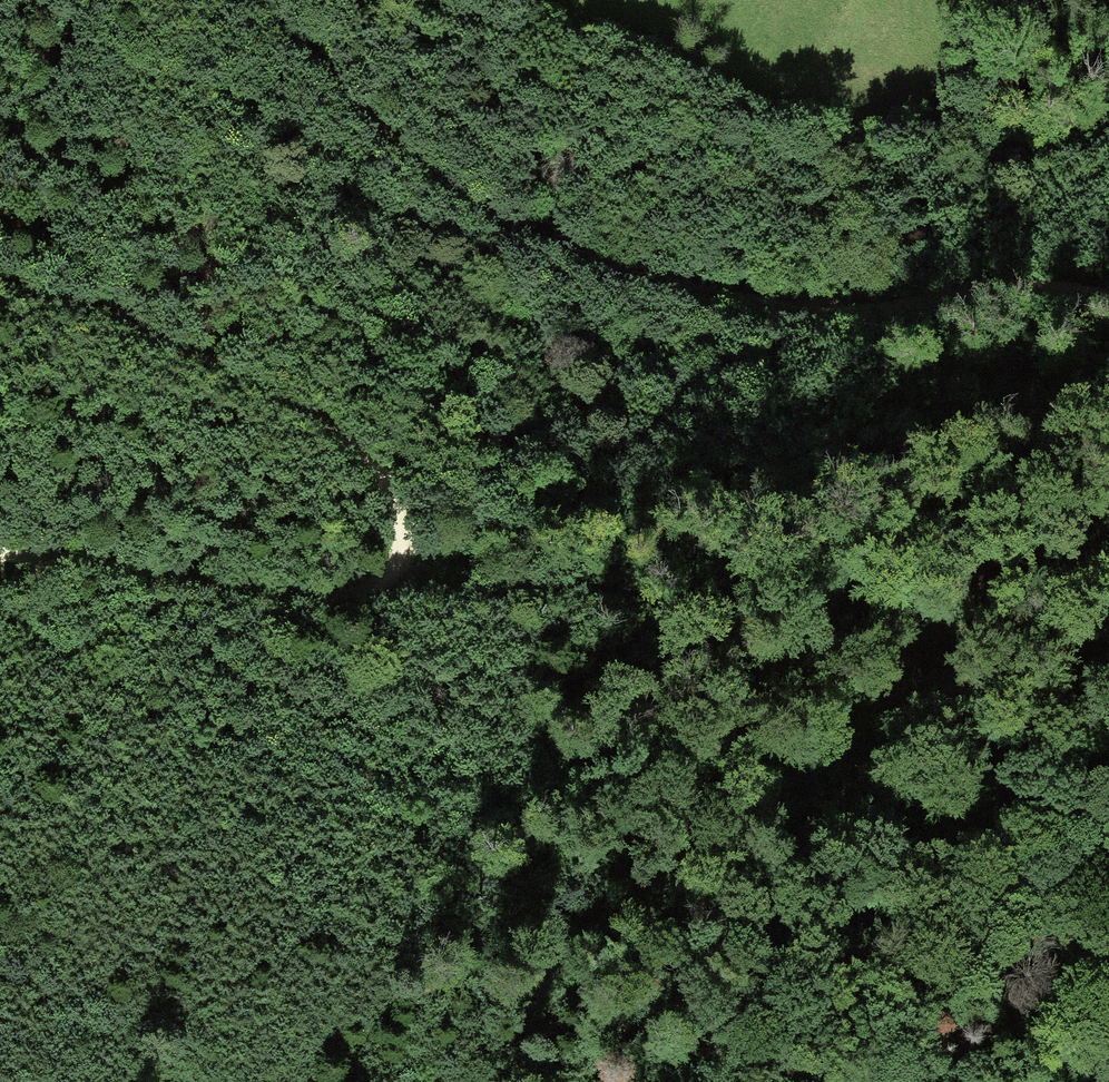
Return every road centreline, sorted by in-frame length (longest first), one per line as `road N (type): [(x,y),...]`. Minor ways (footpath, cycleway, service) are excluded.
road 1 (track): [(0,570),(12,583),(139,625),(320,721),(968,970),(1071,1042),(1097,1081)]
road 2 (track): [(0,600),(144,707),(662,943),(769,1003),(831,1081)]
road 3 (track): [(243,0),(484,222),(599,274),(707,302),(831,318),(1002,292),(1108,288)]
road 4 (track): [(0,292),(185,363),(356,455),(388,490),(404,550),(398,570),(363,594),(302,606),(244,604),(0,555)]
road 5 (track): [(398,570),(765,618),(963,626),(1108,661)]
road 6 (track): [(70,0),(303,372),(315,430)]
road 7 (track): [(1108,136),(966,152)]

